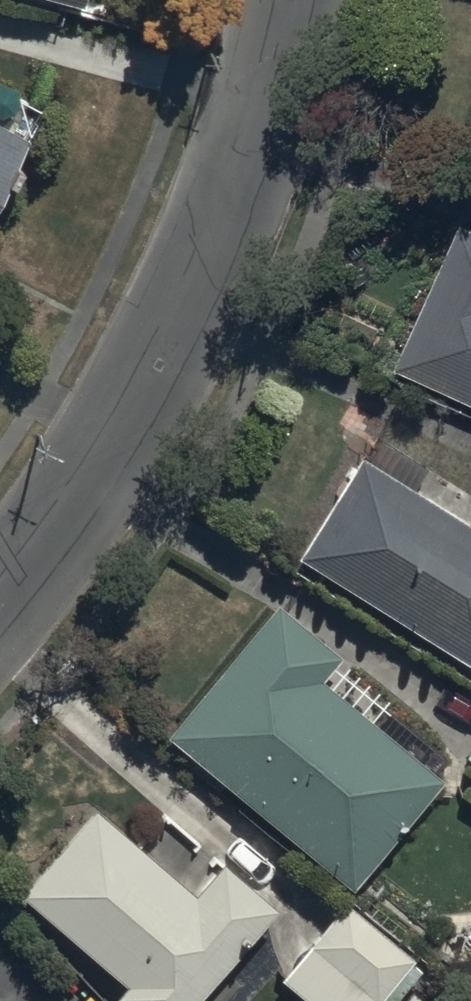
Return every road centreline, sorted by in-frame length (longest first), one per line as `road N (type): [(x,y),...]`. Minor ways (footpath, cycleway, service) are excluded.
road 1 (residential): [(300,0),(277,99),(191,315),(87,493),(0,602)]

